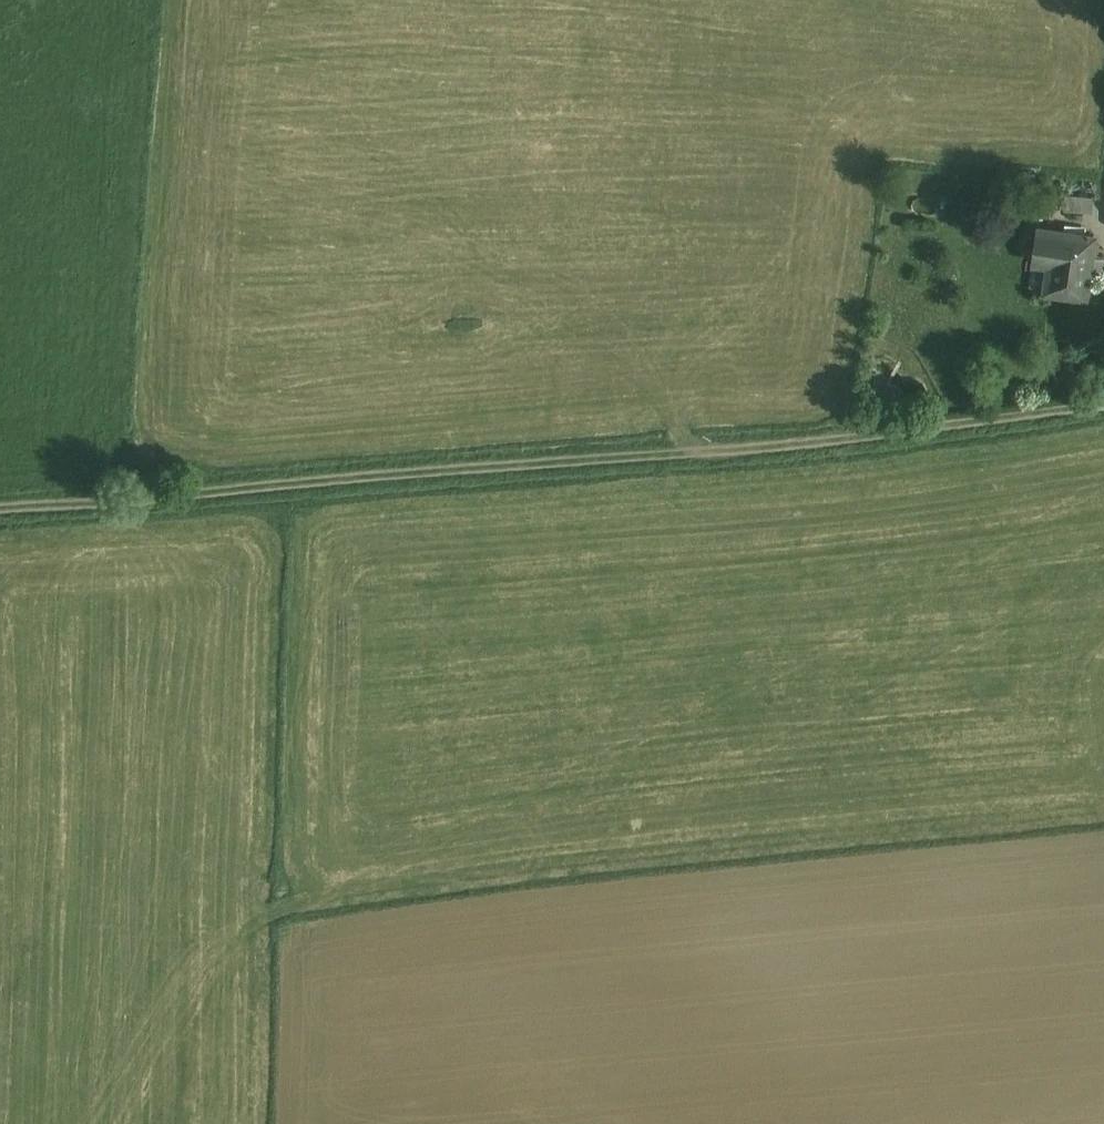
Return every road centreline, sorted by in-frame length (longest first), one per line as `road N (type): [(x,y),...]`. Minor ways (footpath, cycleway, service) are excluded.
road 1 (track): [(0,509),(932,430),(1103,404)]

